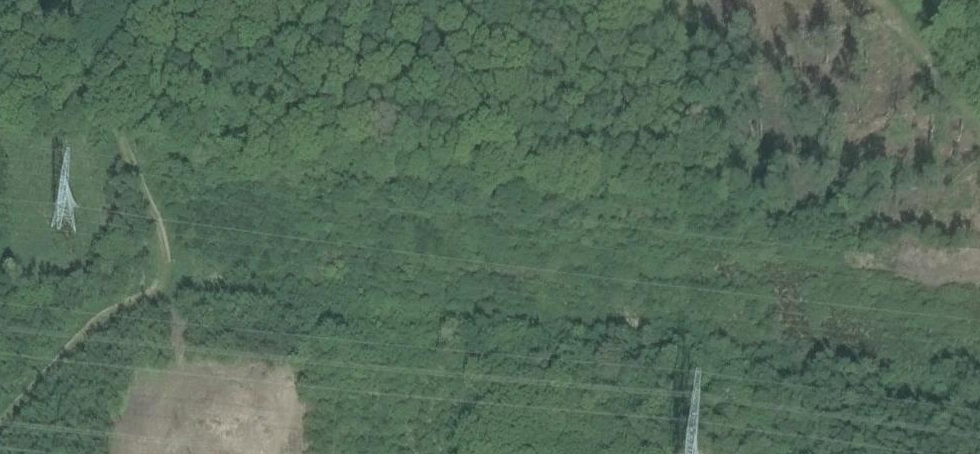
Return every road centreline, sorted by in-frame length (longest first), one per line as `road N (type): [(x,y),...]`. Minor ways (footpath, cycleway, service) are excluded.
road 1 (track): [(979,111),(876,0)]

